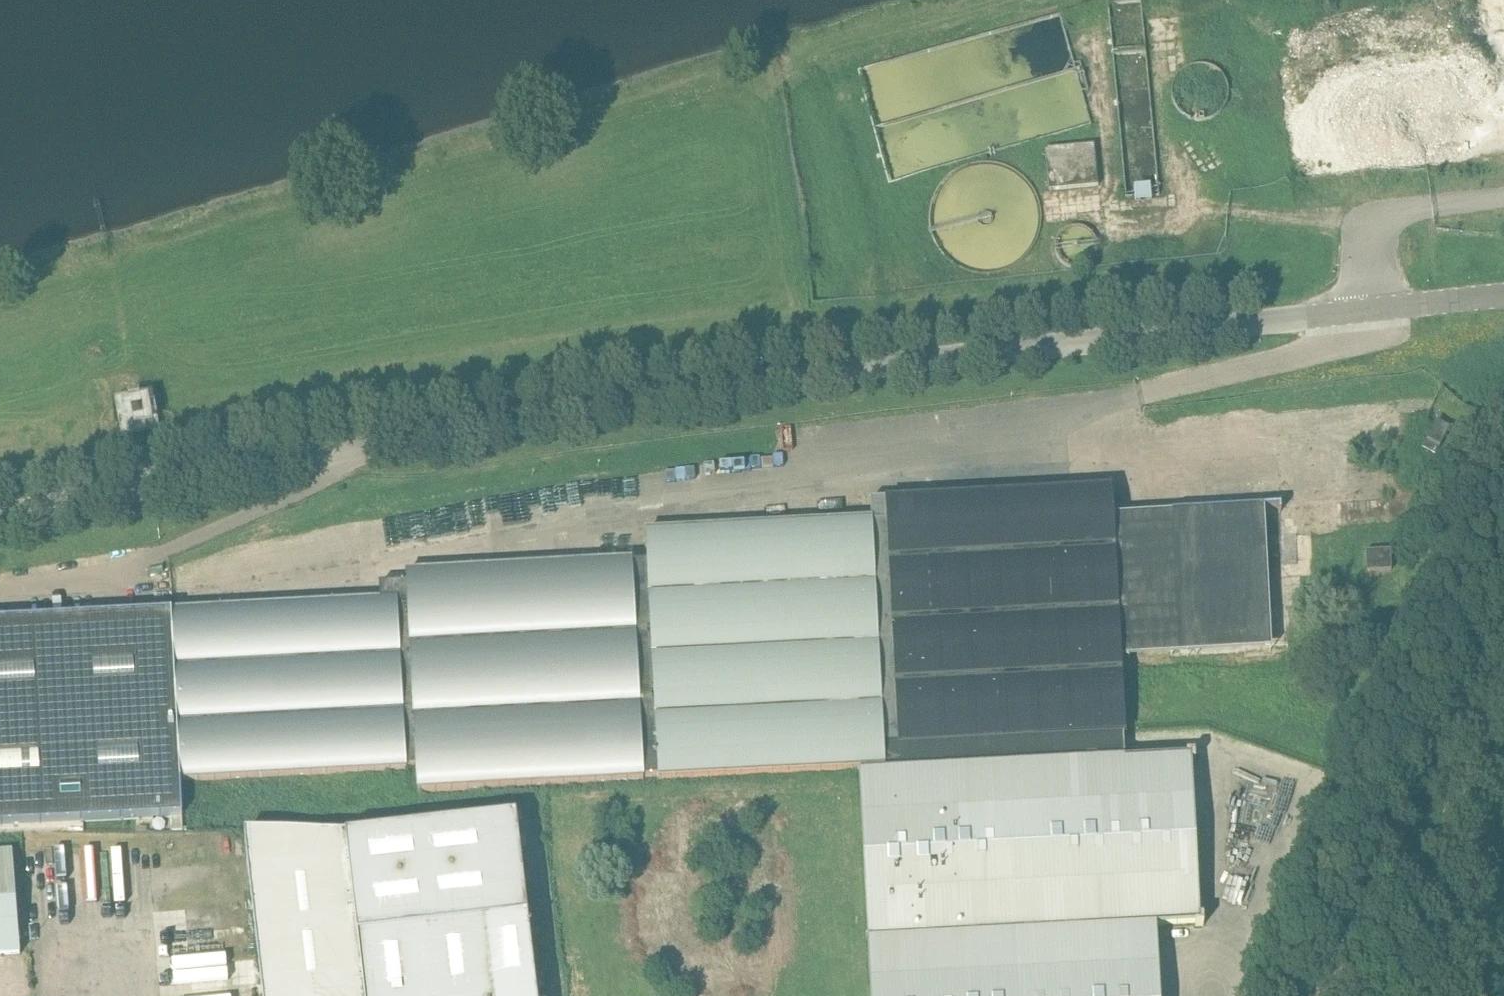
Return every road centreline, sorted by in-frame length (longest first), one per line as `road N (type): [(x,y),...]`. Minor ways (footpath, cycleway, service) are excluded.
road 1 (tertiary): [(1503,296),(622,401)]
road 2 (tertiary): [(0,518),(622,401)]
road 3 (tertiary): [(1425,995),(1441,946),(1453,810),(1503,696)]

